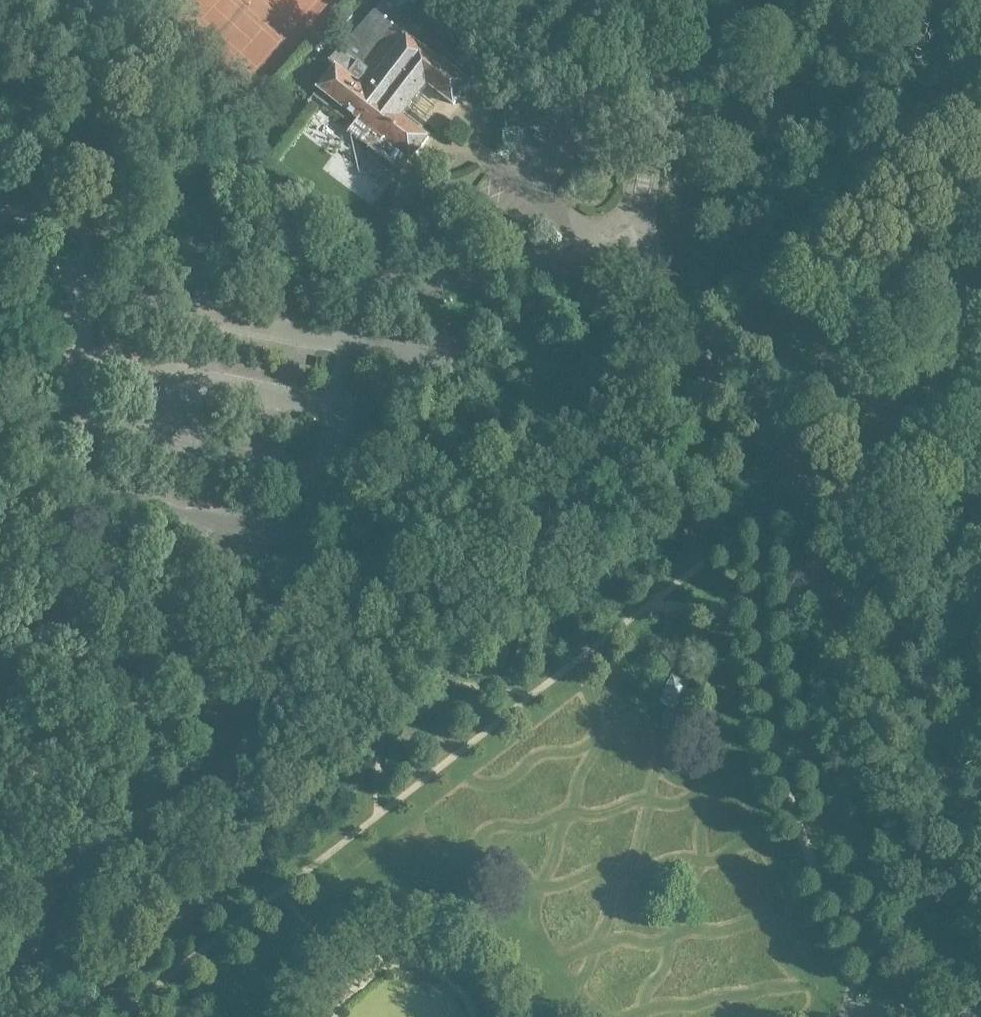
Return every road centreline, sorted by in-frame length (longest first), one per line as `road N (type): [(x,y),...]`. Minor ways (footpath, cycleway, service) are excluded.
road 1 (unclassified): [(980,739),(630,227)]
road 2 (unclassified): [(88,231),(366,276),(436,277),(501,273),(630,227)]
road 3 (unclassified): [(654,0),(656,135),(630,227)]

